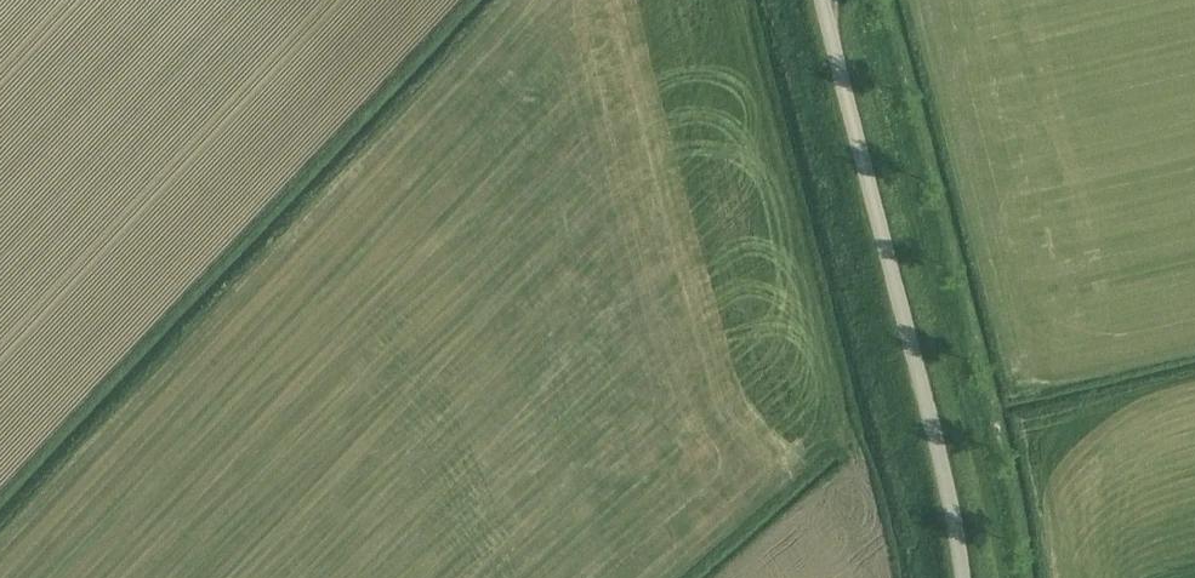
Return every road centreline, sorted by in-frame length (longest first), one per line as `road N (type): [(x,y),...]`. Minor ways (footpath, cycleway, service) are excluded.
road 1 (unclassified): [(964,577),(823,0)]

